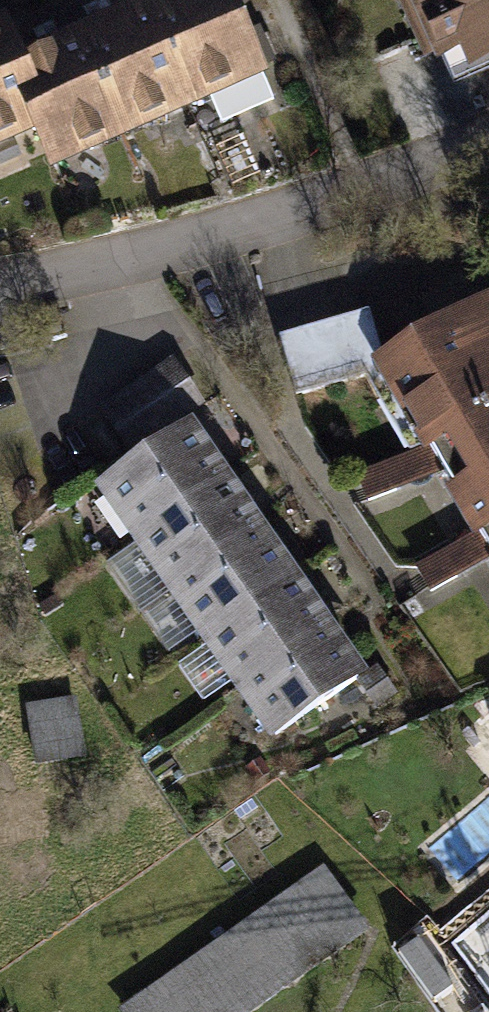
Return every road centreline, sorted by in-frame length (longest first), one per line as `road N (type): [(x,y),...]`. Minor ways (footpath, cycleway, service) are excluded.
road 1 (residential): [(0,302),(488,167)]

